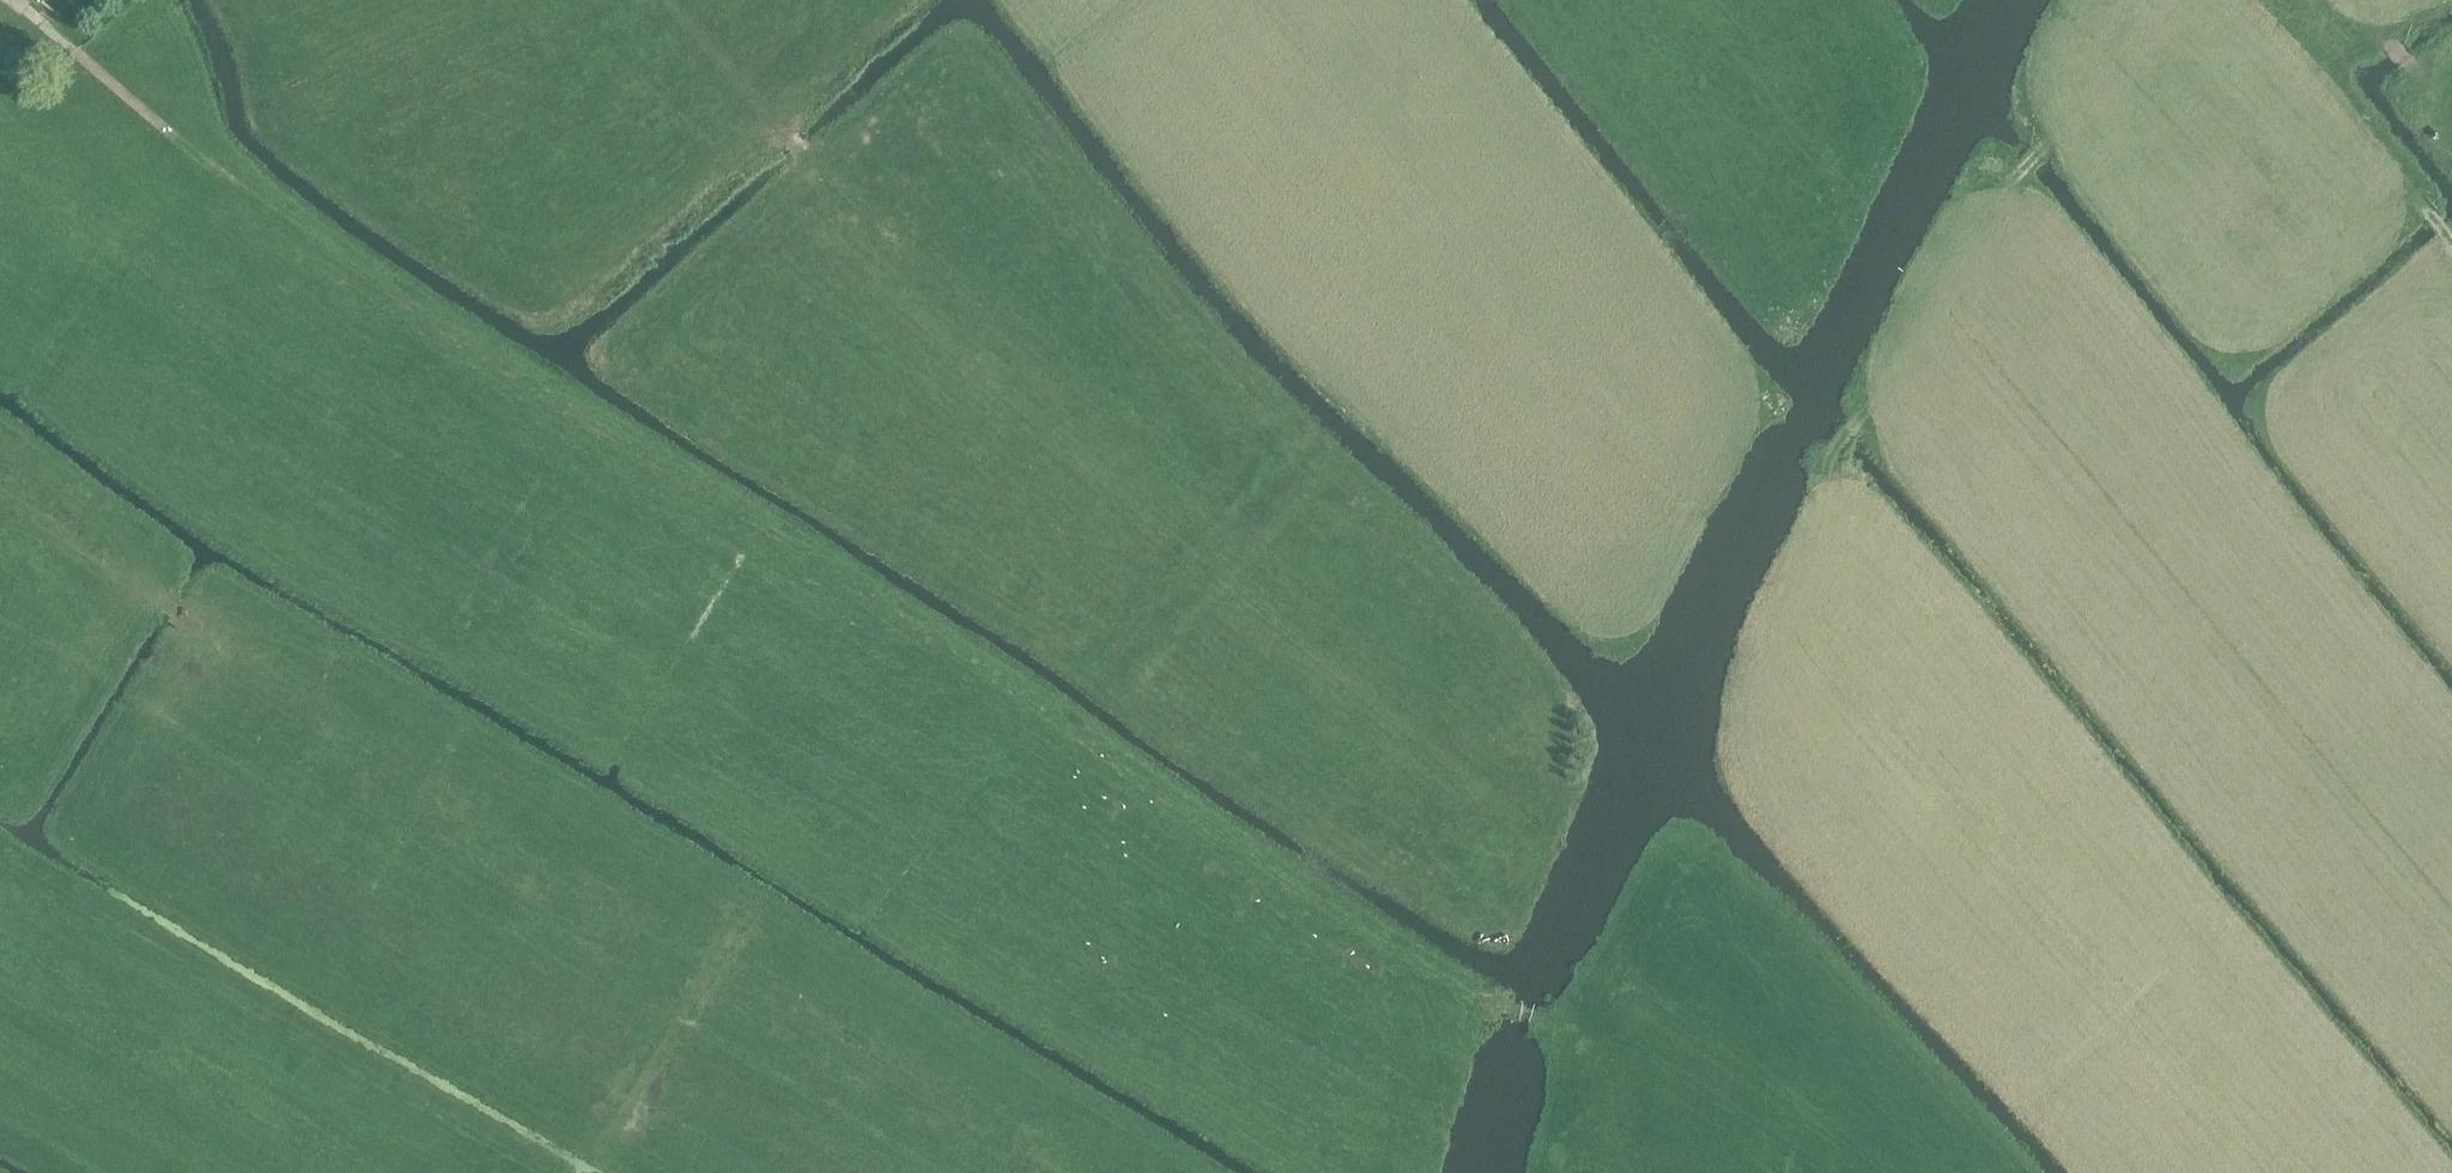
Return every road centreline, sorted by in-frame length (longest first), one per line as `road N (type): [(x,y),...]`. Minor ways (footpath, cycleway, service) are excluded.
road 1 (track): [(1599,1059),(1539,1021),(1422,971),(1026,700),(306,237),(167,135),(14,0)]
road 2 (track): [(528,1172),(0,864)]
road 3 (track): [(1790,1172),(1599,1059)]

